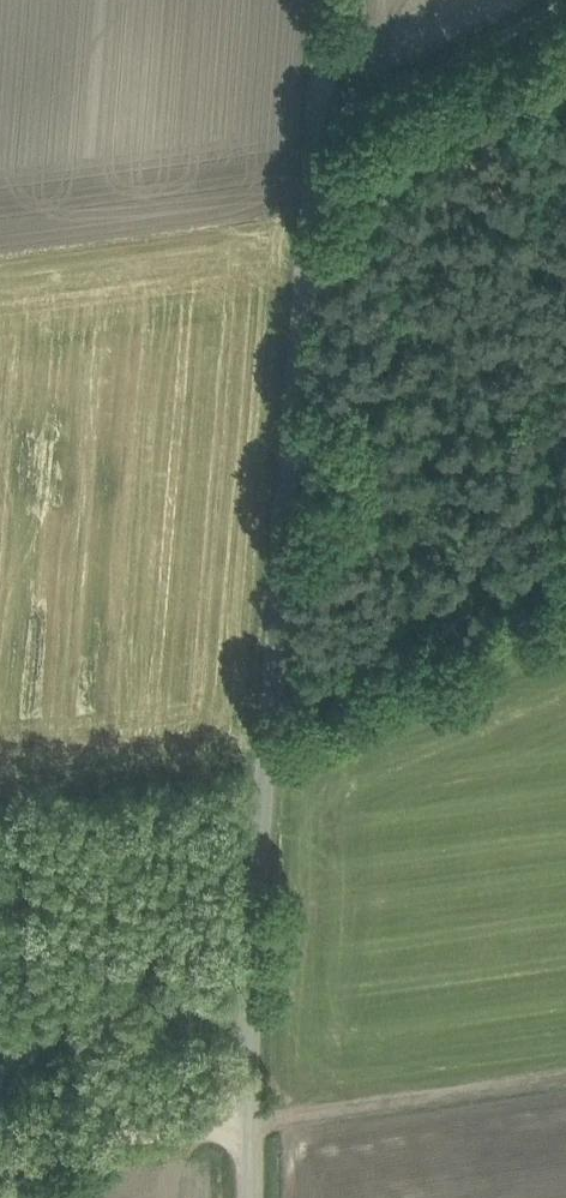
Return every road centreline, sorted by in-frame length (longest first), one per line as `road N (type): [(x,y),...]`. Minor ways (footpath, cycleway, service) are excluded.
road 1 (unclassified): [(254,1197),(249,1129),(345,0)]
road 2 (track): [(0,1162),(565,1080)]
road 3 (track): [(565,19),(334,130)]

